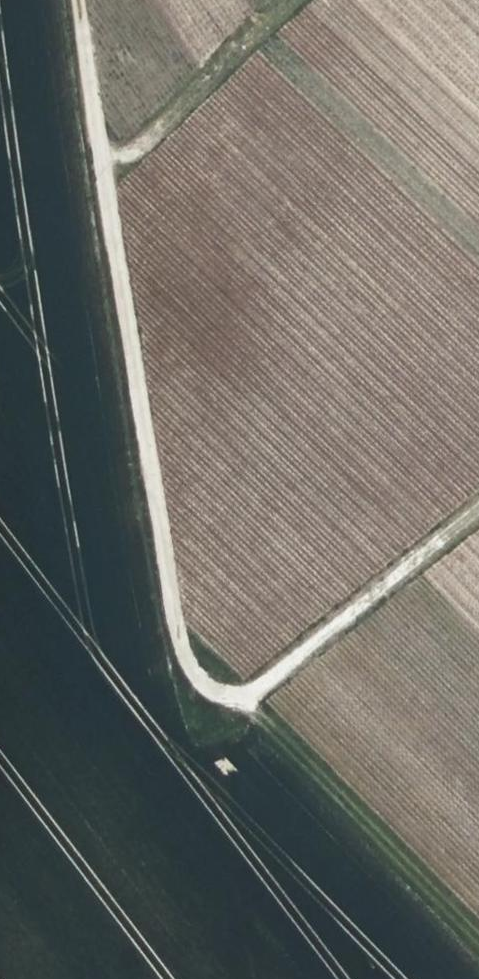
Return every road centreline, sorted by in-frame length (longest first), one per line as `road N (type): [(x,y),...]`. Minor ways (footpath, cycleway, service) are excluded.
road 1 (track): [(478,503),(234,703),(175,649),(77,0)]
road 2 (track): [(234,703),(478,969)]
road 3 (track): [(275,0),(101,164)]

